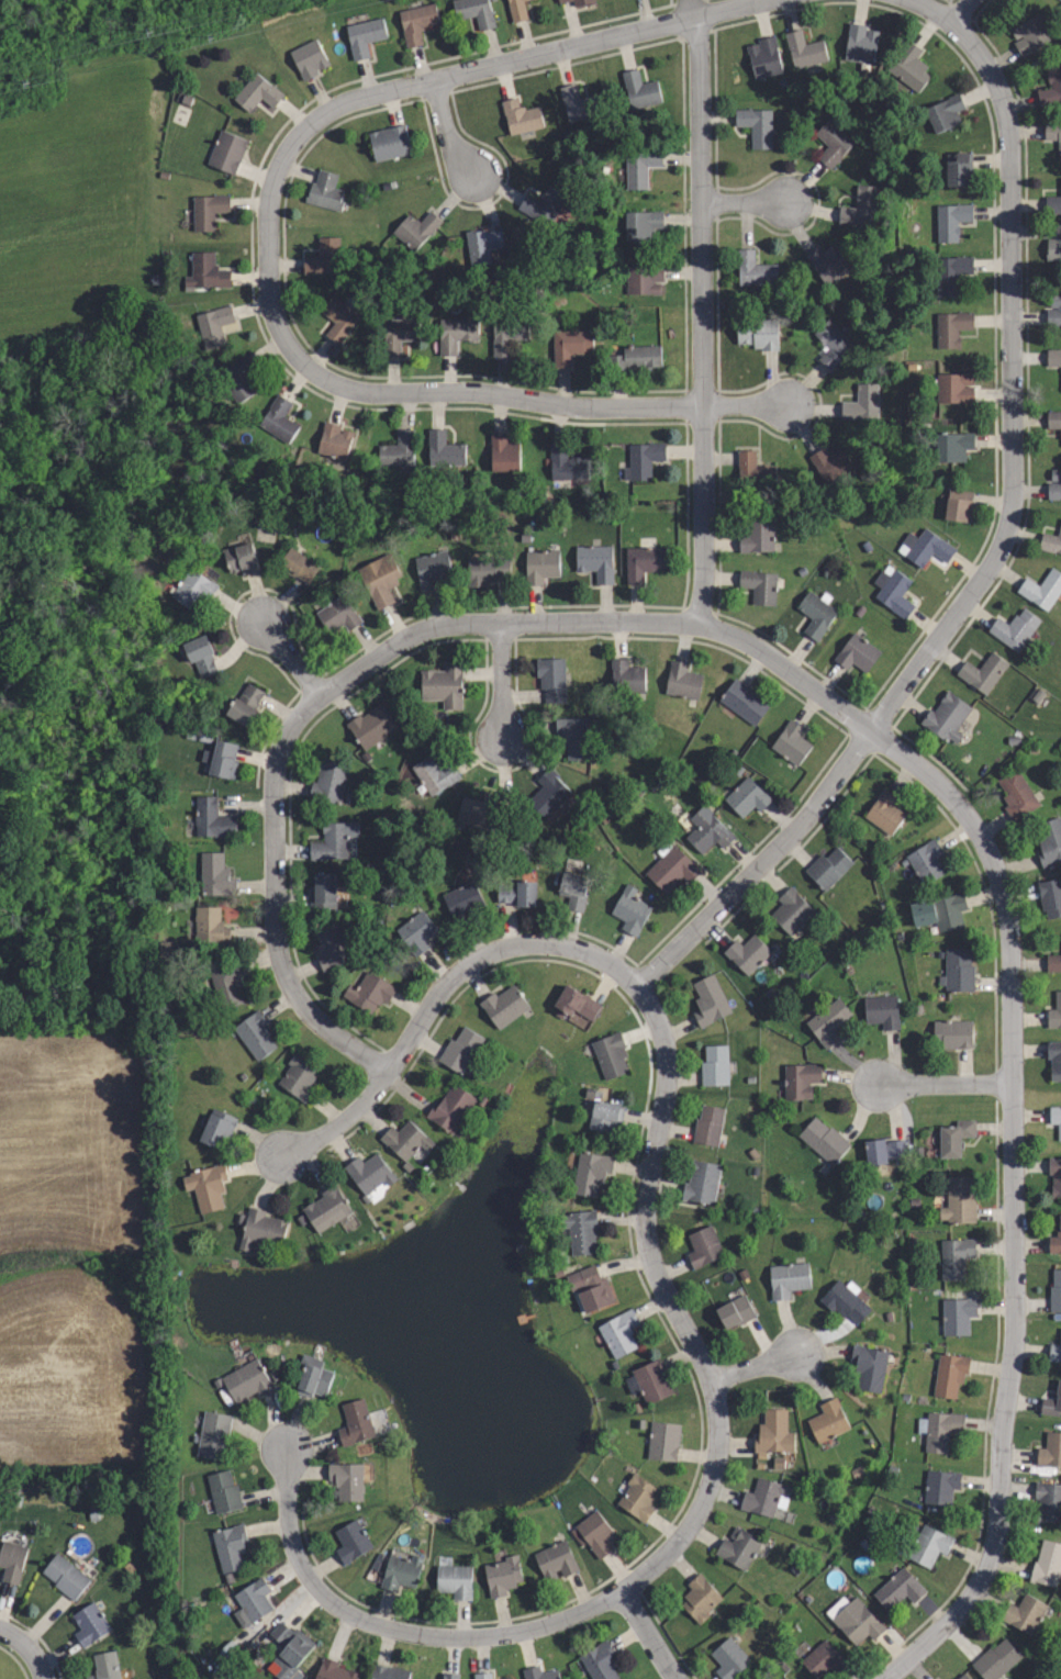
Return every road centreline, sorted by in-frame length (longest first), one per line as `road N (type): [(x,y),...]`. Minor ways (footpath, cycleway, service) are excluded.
road 1 (residential): [(885,1678),(964,1604),(995,1543),(1014,1343),(1005,900),(978,832),(925,771),(748,641),(695,625)]
road 2 (residential): [(637,987),(813,809),(989,568),(1009,521),(1009,122),(981,53),(918,0)]
road 3 (residential): [(618,1590),(689,1525),(716,1441),(710,1380),(648,1250),(645,1211),(667,1055),(637,987)]
road 4 (residential): [(695,625),(703,553),(701,48),(688,0)]
road 5 (residential): [(701,405),(580,406),(473,389),(372,392),(332,382),(301,361),(277,327),(267,231)]
road 6 (residential): [(618,1590),(573,1615),(495,1636),(428,1636),(357,1619),(315,1588),(295,1557),(286,1448)]
road 7 (residential): [(637,987),(579,948),(540,941),(496,949),(450,977),(358,1107),(280,1155)]
road 8 (residential): [(267,231),(278,163),(327,108),(615,33)]
road 9 (residential): [(299,716),(432,626),(695,625)]
road 10 (residential): [(388,1072),(306,1009),(277,948),(272,787),(282,742),(299,716)]
road 11 (residential): [(1012,1084),(876,1083)]
road 12 (residential): [(432,77),(458,178),(473,175)]

